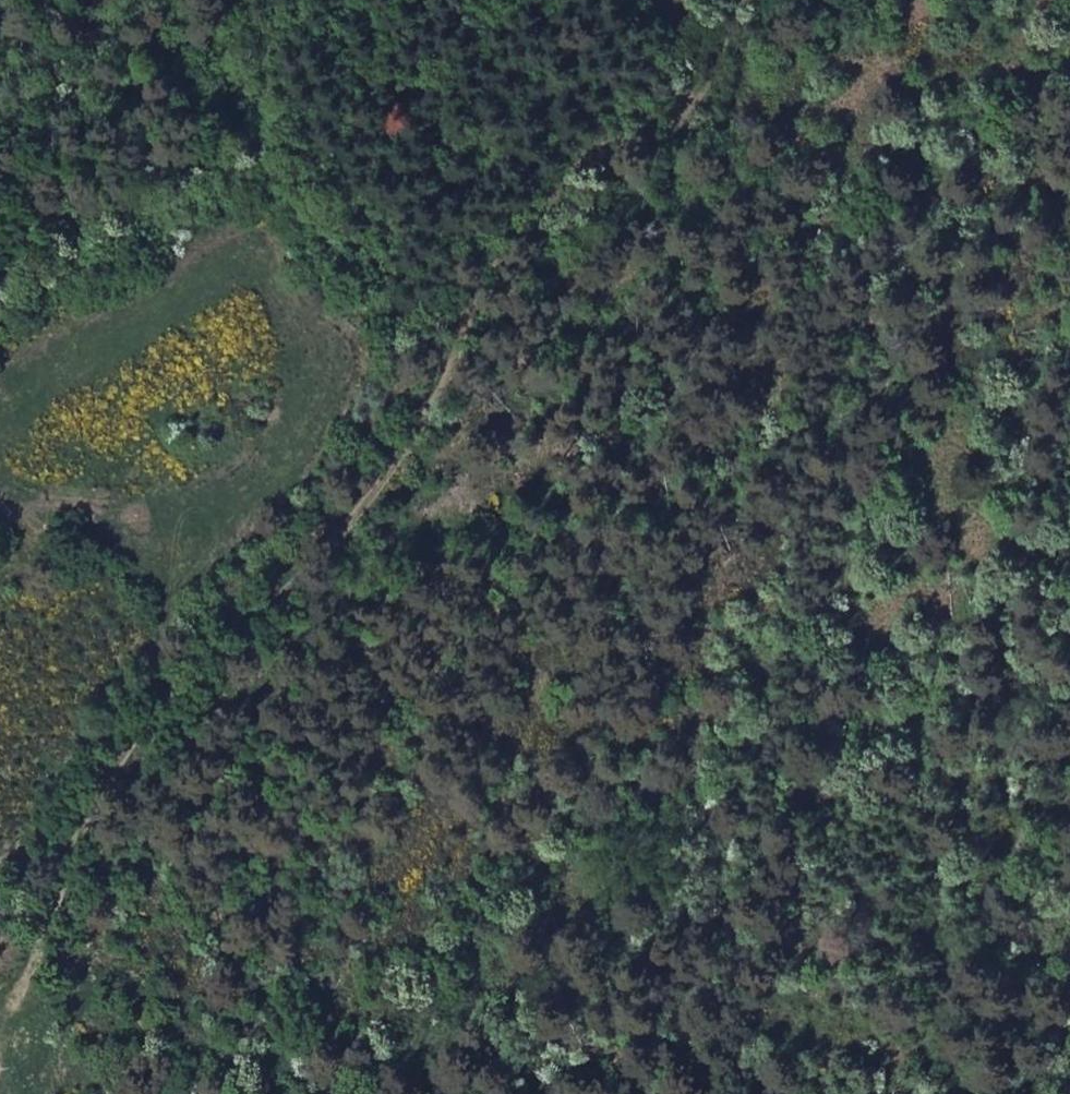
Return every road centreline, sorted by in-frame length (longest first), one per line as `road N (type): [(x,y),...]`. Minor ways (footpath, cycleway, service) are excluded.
road 1 (track): [(737,0),(677,111),(443,366),(119,753),(0,1030)]

